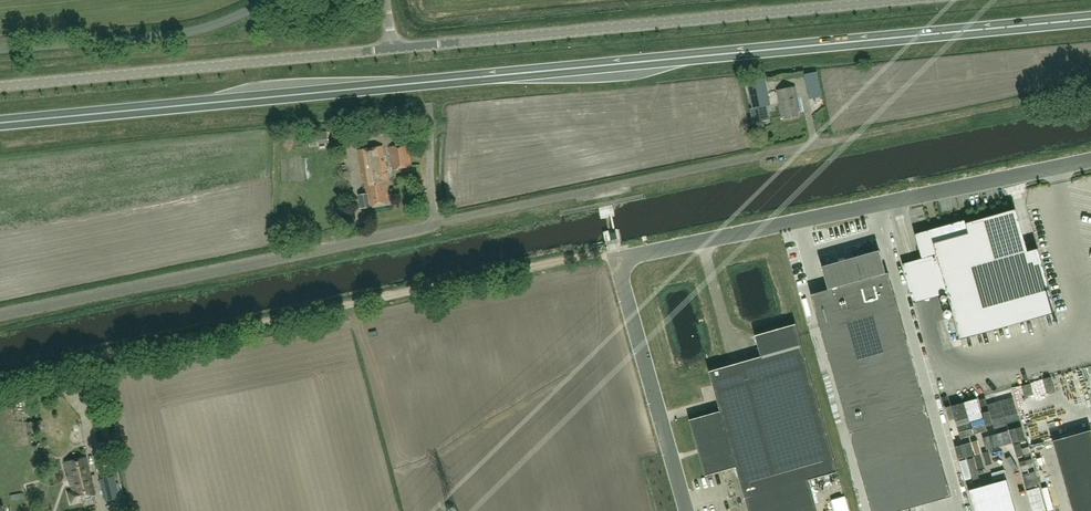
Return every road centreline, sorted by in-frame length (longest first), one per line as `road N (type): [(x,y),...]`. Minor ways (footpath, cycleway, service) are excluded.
road 1 (trunk): [(0,124),(1090,20)]
road 2 (unclassified): [(0,315),(1017,103)]
road 3 (track): [(0,377),(611,252)]
road 4 (unclassified): [(393,48),(902,0)]
road 5 (unclassified): [(621,257),(1090,159)]
road 6 (unclassified): [(0,88),(393,48)]
road 7 (unclassified): [(0,49),(170,35),(271,0)]
road 8 (unclassified): [(621,257),(688,510)]

